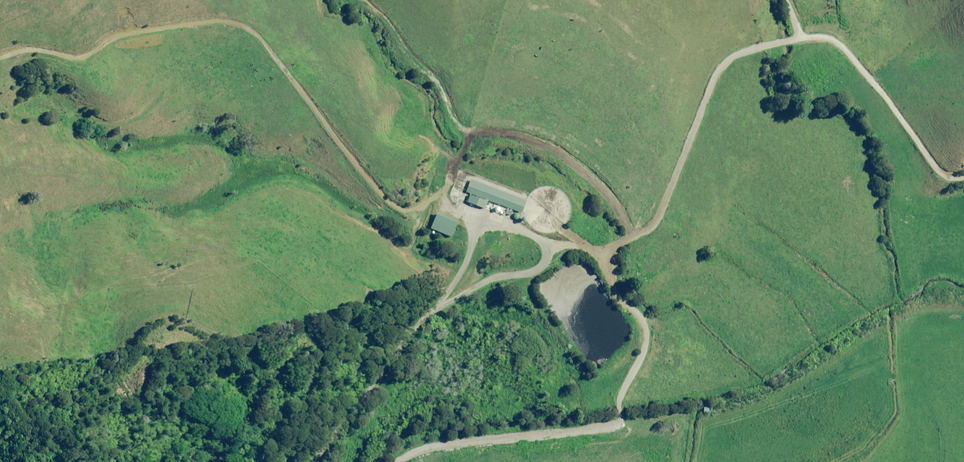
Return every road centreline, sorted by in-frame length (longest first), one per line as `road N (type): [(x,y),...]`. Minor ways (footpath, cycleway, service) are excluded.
road 1 (track): [(963,176),(943,176),(832,36),(729,60),(707,83),(644,234),(603,254),(618,297),(644,329),(643,351),(620,395),(618,432),(430,449),(404,461)]
road 2 (track): [(629,241),(619,212),(579,171),(541,149),(455,123),(439,83),(365,0)]

